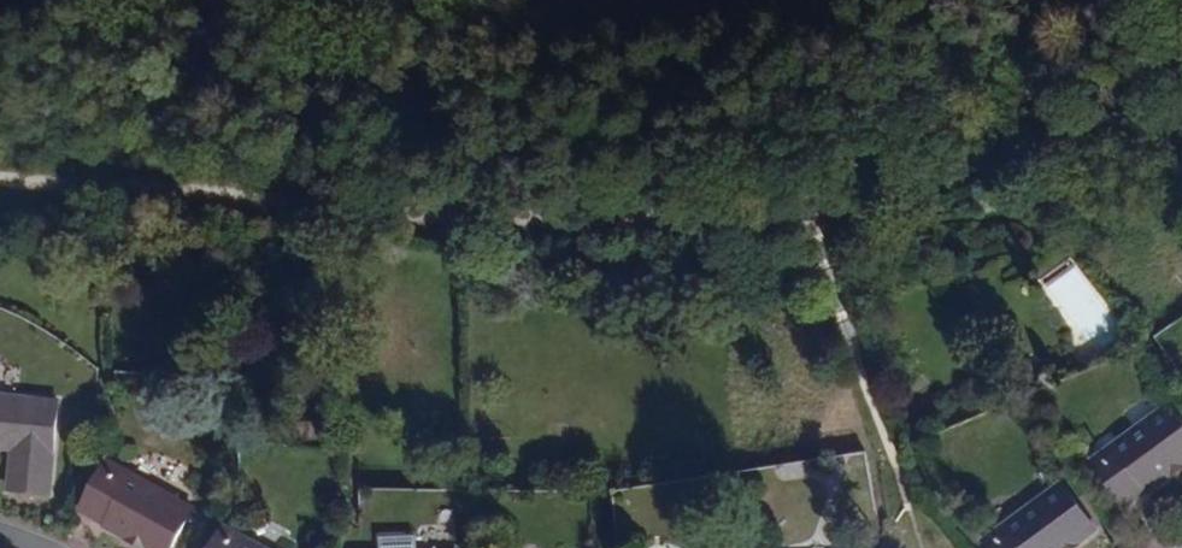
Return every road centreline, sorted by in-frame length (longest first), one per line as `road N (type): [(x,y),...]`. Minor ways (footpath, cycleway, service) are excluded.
road 1 (track): [(0,161),(540,210),(810,192),(977,151),(1077,107),(1181,40)]

